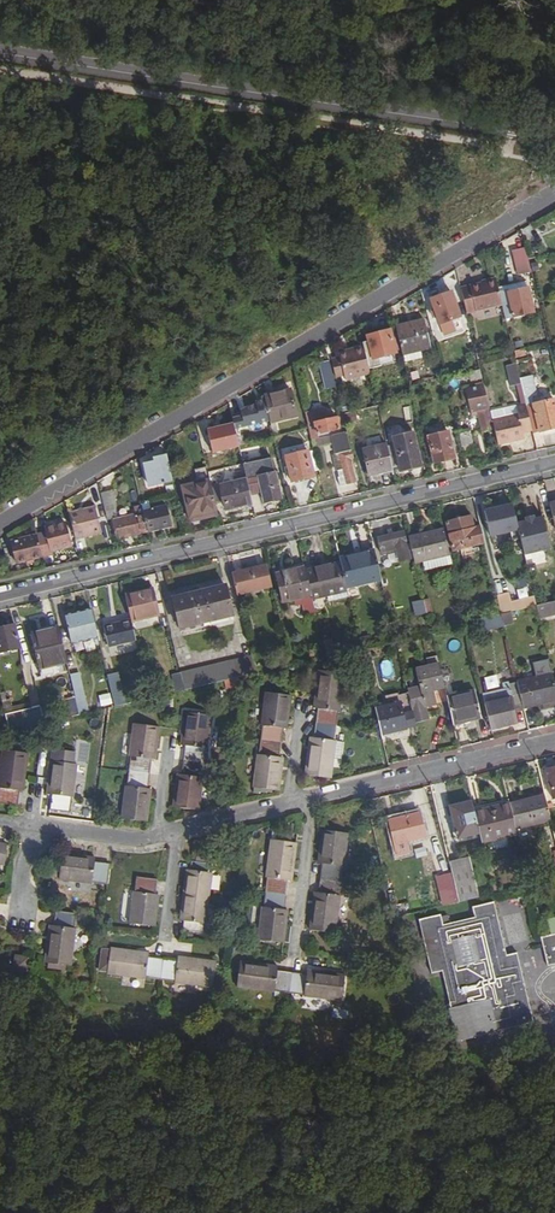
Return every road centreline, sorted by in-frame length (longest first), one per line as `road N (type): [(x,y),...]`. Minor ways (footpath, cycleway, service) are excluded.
road 1 (residential): [(554,192),(0,523)]
road 2 (residential): [(0,596),(554,461)]
road 3 (tertiary): [(0,54),(549,136)]
road 4 (residential): [(313,799),(554,741)]
road 5 (residential): [(313,799),(294,956)]

